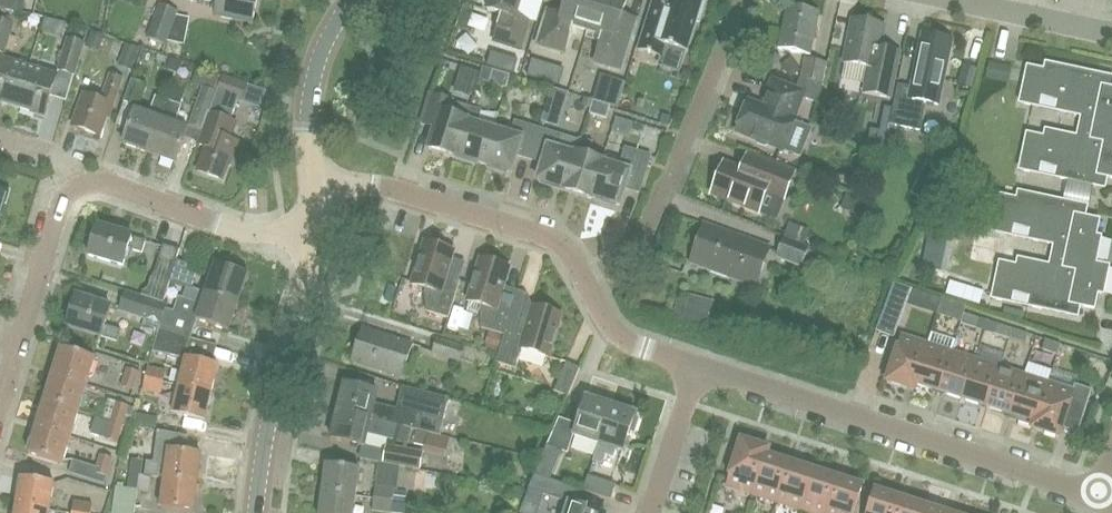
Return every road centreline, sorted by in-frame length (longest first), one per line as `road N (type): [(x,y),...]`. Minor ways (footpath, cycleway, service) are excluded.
road 1 (residential): [(1100,499),(697,366)]
road 2 (residential): [(584,280),(642,243),(738,0)]
road 3 (residential): [(584,280),(568,252),(542,235),(394,189),(316,186)]
road 4 (tertiary): [(255,512),(318,232)]
road 5 (residential): [(318,232),(237,230),(115,182),(81,185)]
road 6 (residential): [(0,395),(59,208),(81,185)]
road 7 (tertiary): [(316,186),(309,100),(318,60),(352,0)]
road 8 (residential): [(1111,32),(960,0)]
road 9 (residential): [(650,512),(697,366)]
road 10 (residential): [(697,366),(622,340),(584,280)]

